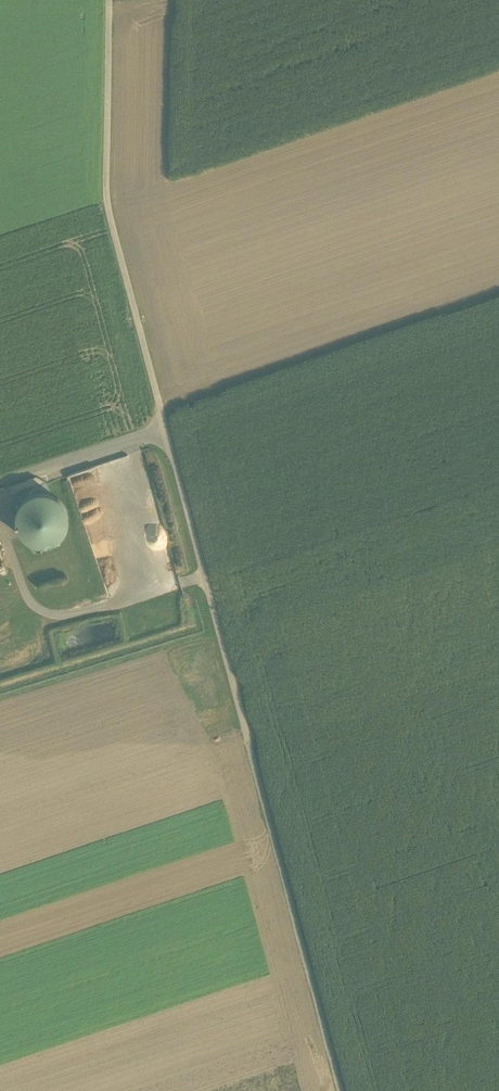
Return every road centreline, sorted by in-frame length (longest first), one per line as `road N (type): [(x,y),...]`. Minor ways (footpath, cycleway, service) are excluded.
road 1 (track): [(341,1090),(106,202),(110,0)]
road 2 (track): [(165,424),(0,480)]

